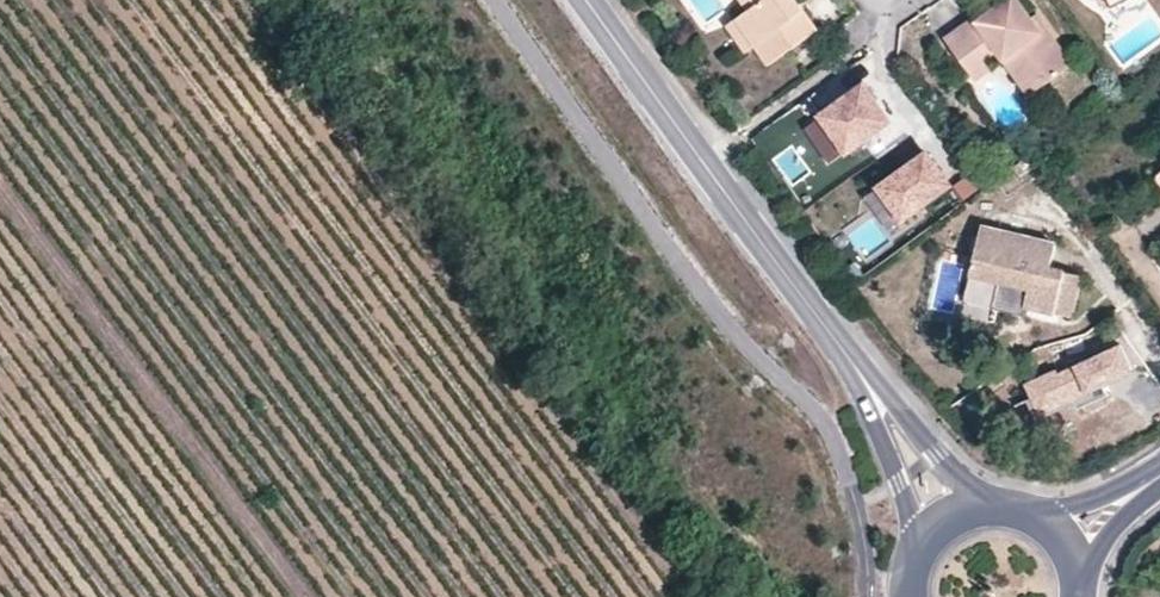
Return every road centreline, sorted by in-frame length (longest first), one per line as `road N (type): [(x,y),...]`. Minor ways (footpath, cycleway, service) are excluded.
road 1 (tertiary): [(841,350),(585,0)]
road 2 (tertiary): [(841,350),(901,484),(909,574)]
road 3 (tertiary): [(997,508),(841,350)]
road 4 (residential): [(1159,469),(1108,498),(1032,516)]
road 5 (residential): [(1082,580),(1121,522),(1159,489)]

